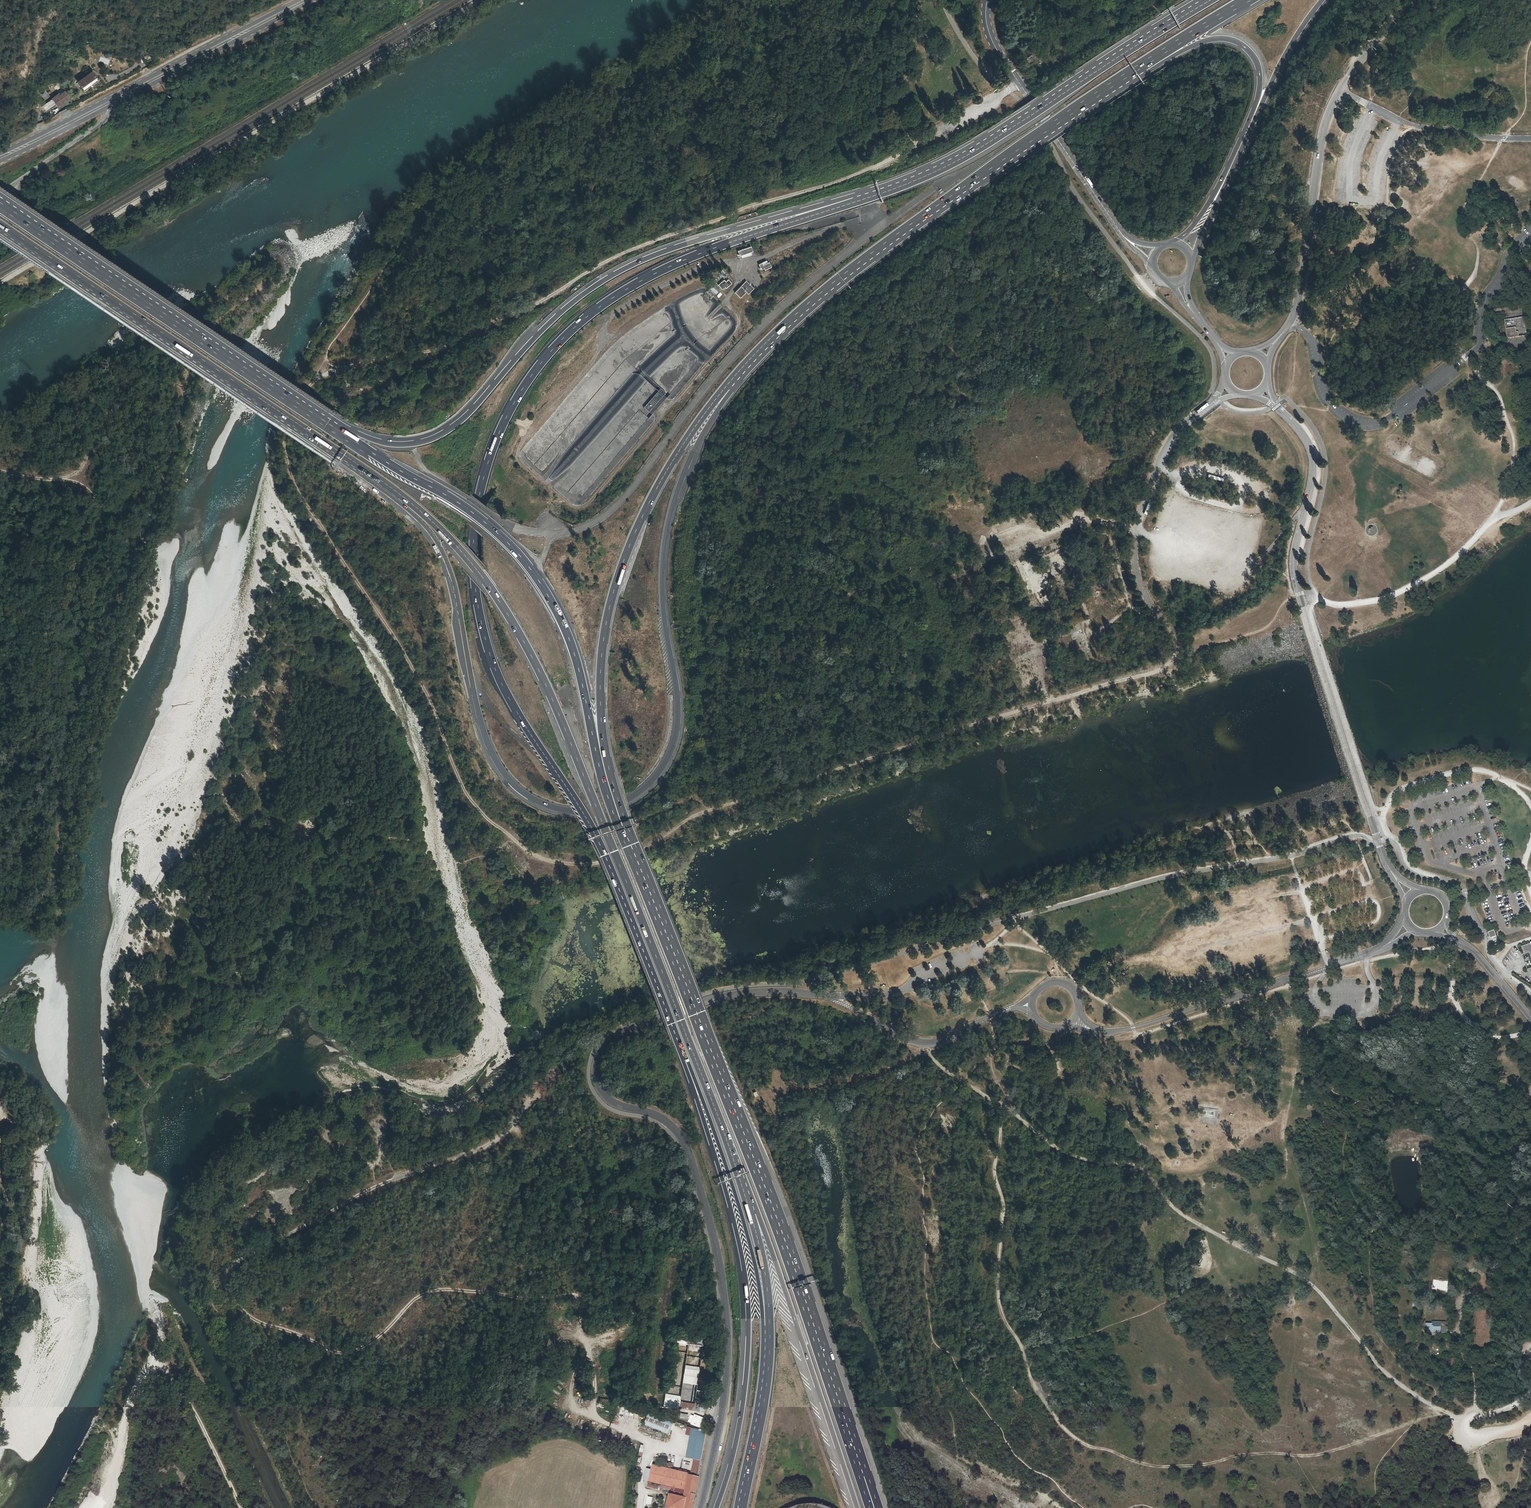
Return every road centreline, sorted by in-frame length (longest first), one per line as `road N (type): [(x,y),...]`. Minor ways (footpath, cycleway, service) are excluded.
road 1 (motorway): [(962,156),(904,185),(697,255),(611,299),(536,371),(493,448),(474,542),(490,655),(594,832),(678,1043)]
road 2 (motorway): [(366,473),(426,529),(445,560),(483,732),(505,776),(559,810),(616,806),(651,783),(677,735),(663,578),(681,482),(723,402),(783,330)]
road 3 (motorway): [(962,156),(671,249),(610,277),(558,315),(469,413),(423,441),(388,444),(360,436),(211,345)]
road 4 (motorway): [(366,473),(456,547),(533,659),(751,1213)]
road 5 (track): [(1008,91),(892,159),(622,255),(542,304),(434,352),(320,365)]
road 6 (unclassified): [(700,1507),(728,1361),(713,1235),(682,1139),(653,1113),(607,1101),(595,1062),(615,1037),(673,1010),(718,996),(781,993)]
road 7 (track): [(1136,531),(1140,584),(1174,632),(1167,667),(698,814),(643,848)]
road 8 (motorway): [(864,1476),(785,1239),(622,826)]
road 9 (track): [(320,365),(283,445),(291,475),(424,686),(471,802),(532,855),(558,862),(588,864),(643,848)]
road 10 (motorway): [(622,826),(600,773),(572,648),(515,550),(466,508),(211,345)]
road 11 (track): [(725,300),(738,317),(737,333),(588,506),(572,508),(521,461),(518,446),(615,336),(664,301),(706,284)]
road 12 (track): [(0,282),(479,0)]
road 13 (motorway): [(622,826),(601,707),(603,646),(619,576),(689,436),(783,330)]
road 14 (motorway): [(678,1043),(747,1287),(745,1377),(716,1507)]
road 15 (motorway): [(0,227),(366,473)]
road 16 (motorway): [(783,330),(898,237),(1132,72)]
road 17 (track): [(221,1279),(247,1315),(348,1355),(428,1291),(579,1295)]
road 18 (track): [(221,1279),(236,1262),(354,1197),(487,1146),(542,1088)]
road 19 (track): [(143,529),(63,733),(53,877)]
road 20 (track): [(1028,1369),(1002,1315),(997,1279),(1003,1204),(995,1174),(1006,1108),(992,1069),(989,1017)]
road 21 (motorway): [(1132,72),(1216,38),(1243,46),(1259,71),(1255,105),(1214,194),(1172,243)]
road 22 (track): [(78,1507),(153,1365),(195,1412),(242,1507)]
road 23 (motorway): [(751,1213),(776,1263),(855,1507)]
road 24 (track): [(1293,1456),(1158,1467),(1089,1447),(1064,1430),(1028,1369)]
road 25 (motorway): [(678,1043),(741,1203),(770,1326)]
road 26 (motorway): [(1193,261),(1279,70),(1323,0)]
road 27 (motorway): [(1206,0),(962,156)]
road 28 (track): [(61,479),(84,485),(127,532),(143,529),(191,367)]
road 29 (tertiary): [(1116,226),(992,42),(987,0)]
road 30 (unclassified): [(1277,340),(1300,290),(1321,139),(1337,92)]
road 31 (motorway): [(211,345),(0,202)]
road 32 (track): [(579,1295),(594,1411),(652,1445),(638,1507)]
road 33 (tertiary): [(1392,873),(1312,640)]
road 34 (track): [(0,470),(61,479),(78,472),(100,420),(191,367)]
road 35 (tertiary): [(1282,412),(1313,461),(1293,562),(1312,640)]
road 36 (primary): [(105,105),(305,0)]
road 37 (unclassified): [(1530,138),(1419,128),(1337,92)]
road 38 (track): [(605,347),(608,321),(654,290),(705,267),(755,261)]
road 39 (motorway): [(770,1326),(742,1507)]
road 40 (track): [(0,1173),(23,1240),(22,1273),(0,1325)]
road 41 (track): [(0,622),(60,586),(118,522)]
road 42 (track): [(992,556),(1086,519),(1136,531)]
road 43 (residential): [(105,105),(93,130),(0,193)]
road 44 (motorway): [(1132,72),(1249,0)]
road 45 (track): [(1415,1422),(1329,1453),(1293,1456)]
road 46 (unclassified): [(1337,92),(1364,51),(1414,0)]

